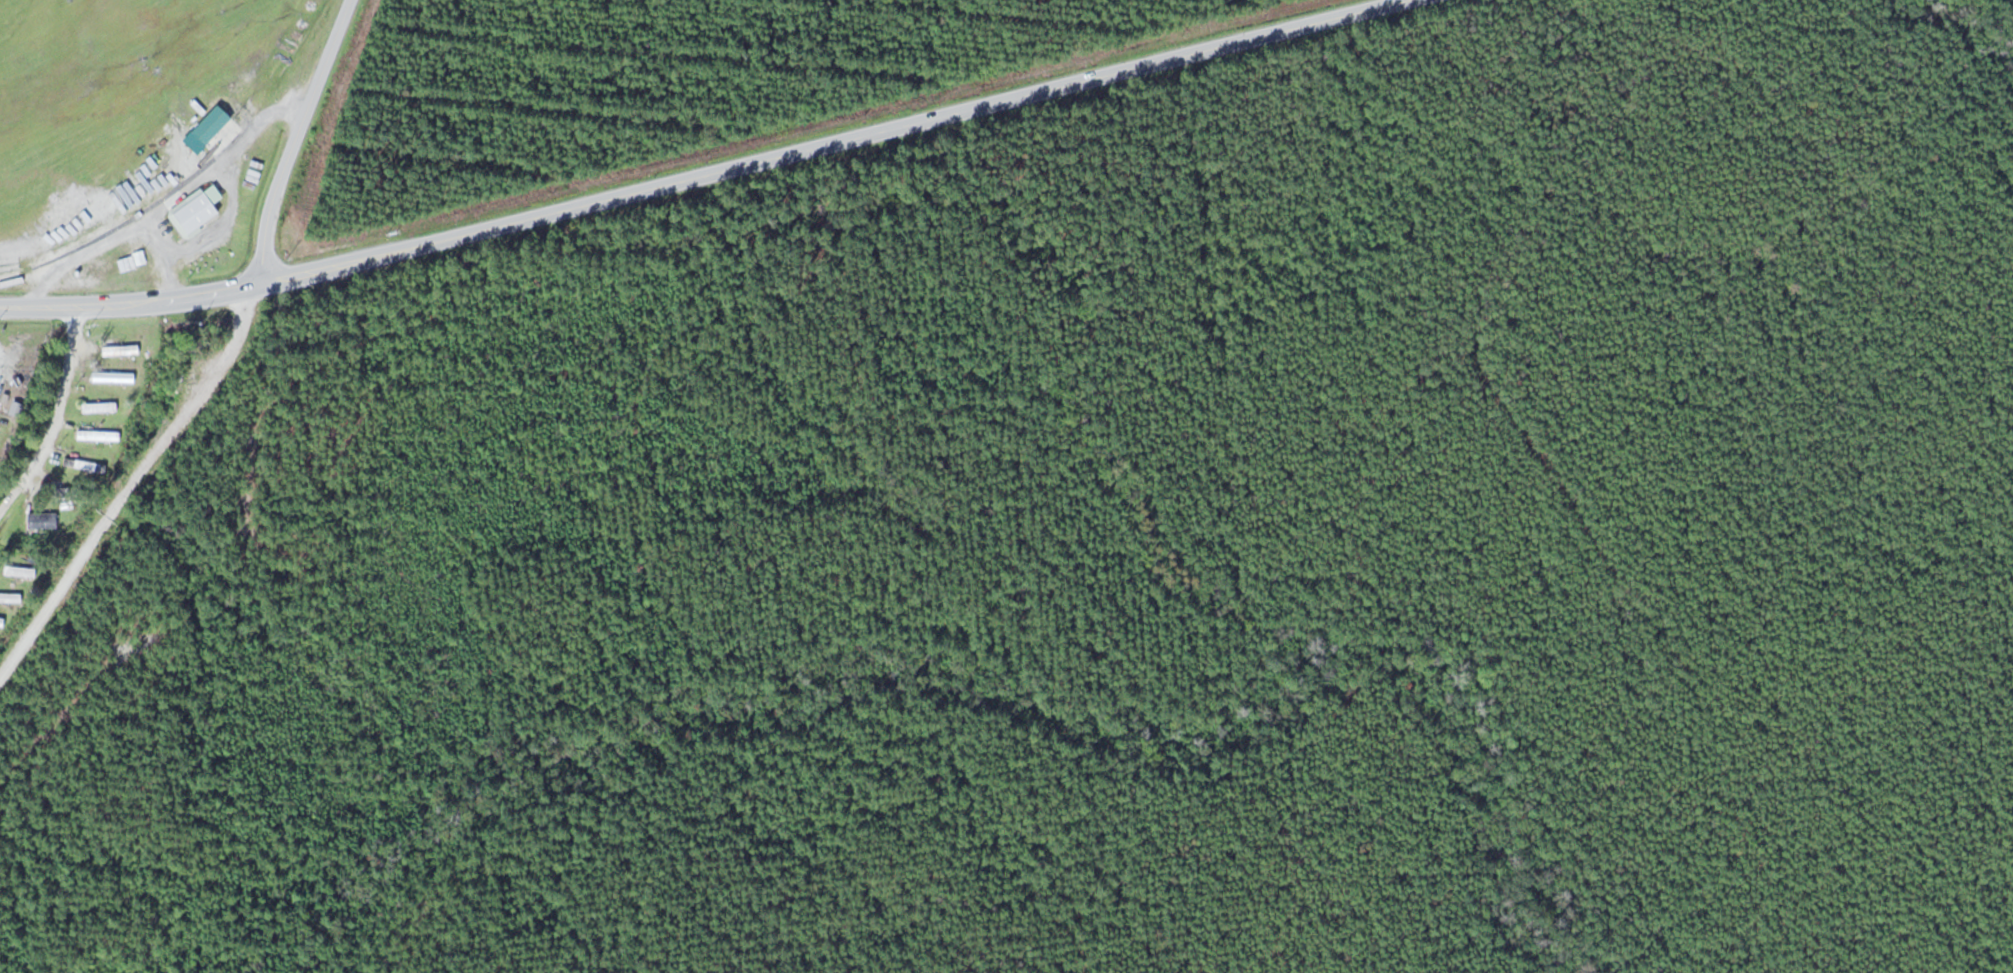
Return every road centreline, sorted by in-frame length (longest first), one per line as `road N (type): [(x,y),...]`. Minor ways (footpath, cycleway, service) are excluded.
road 1 (secondary): [(255,292),(1422,0)]
road 2 (residential): [(255,292),(274,193),(345,0)]
road 3 (secondary): [(0,304),(255,292)]

